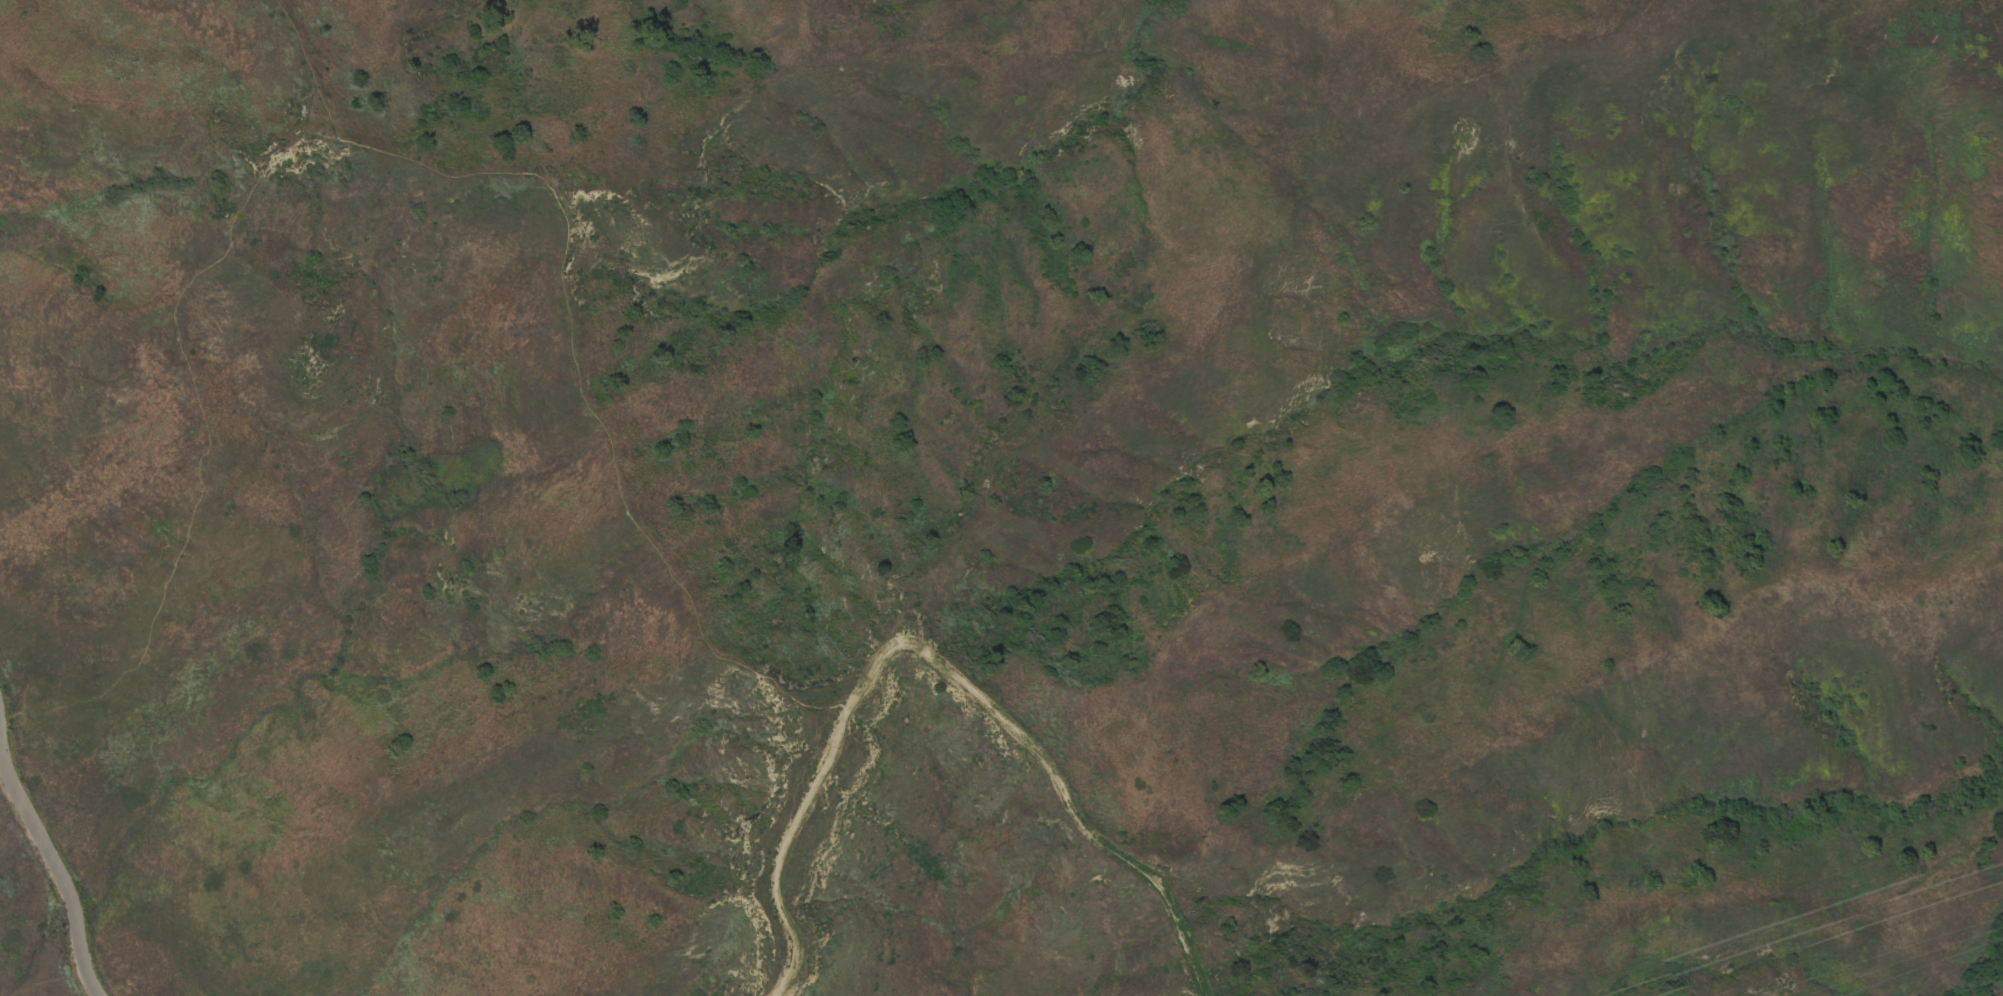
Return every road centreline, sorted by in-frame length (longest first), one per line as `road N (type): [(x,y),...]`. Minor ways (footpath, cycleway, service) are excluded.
road 1 (track): [(782,995),(795,951),(777,875),(782,855),(849,705),(889,646),(910,645),(965,687),(1074,821),(1154,891),(1208,995)]

